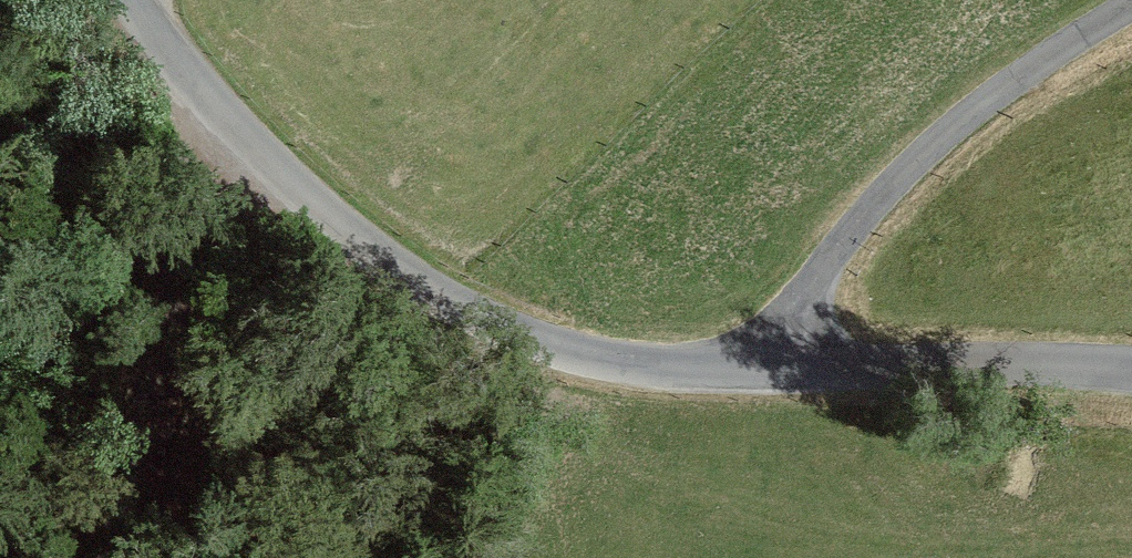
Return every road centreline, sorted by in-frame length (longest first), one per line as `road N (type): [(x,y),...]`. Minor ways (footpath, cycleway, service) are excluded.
road 1 (unclassified): [(143,0),(292,193),(570,351),(675,368),(1131,384)]
road 2 (track): [(772,366),(830,245),(933,129),(1131,13)]
road 3 (track): [(41,557),(61,504),(153,333),(292,193)]

